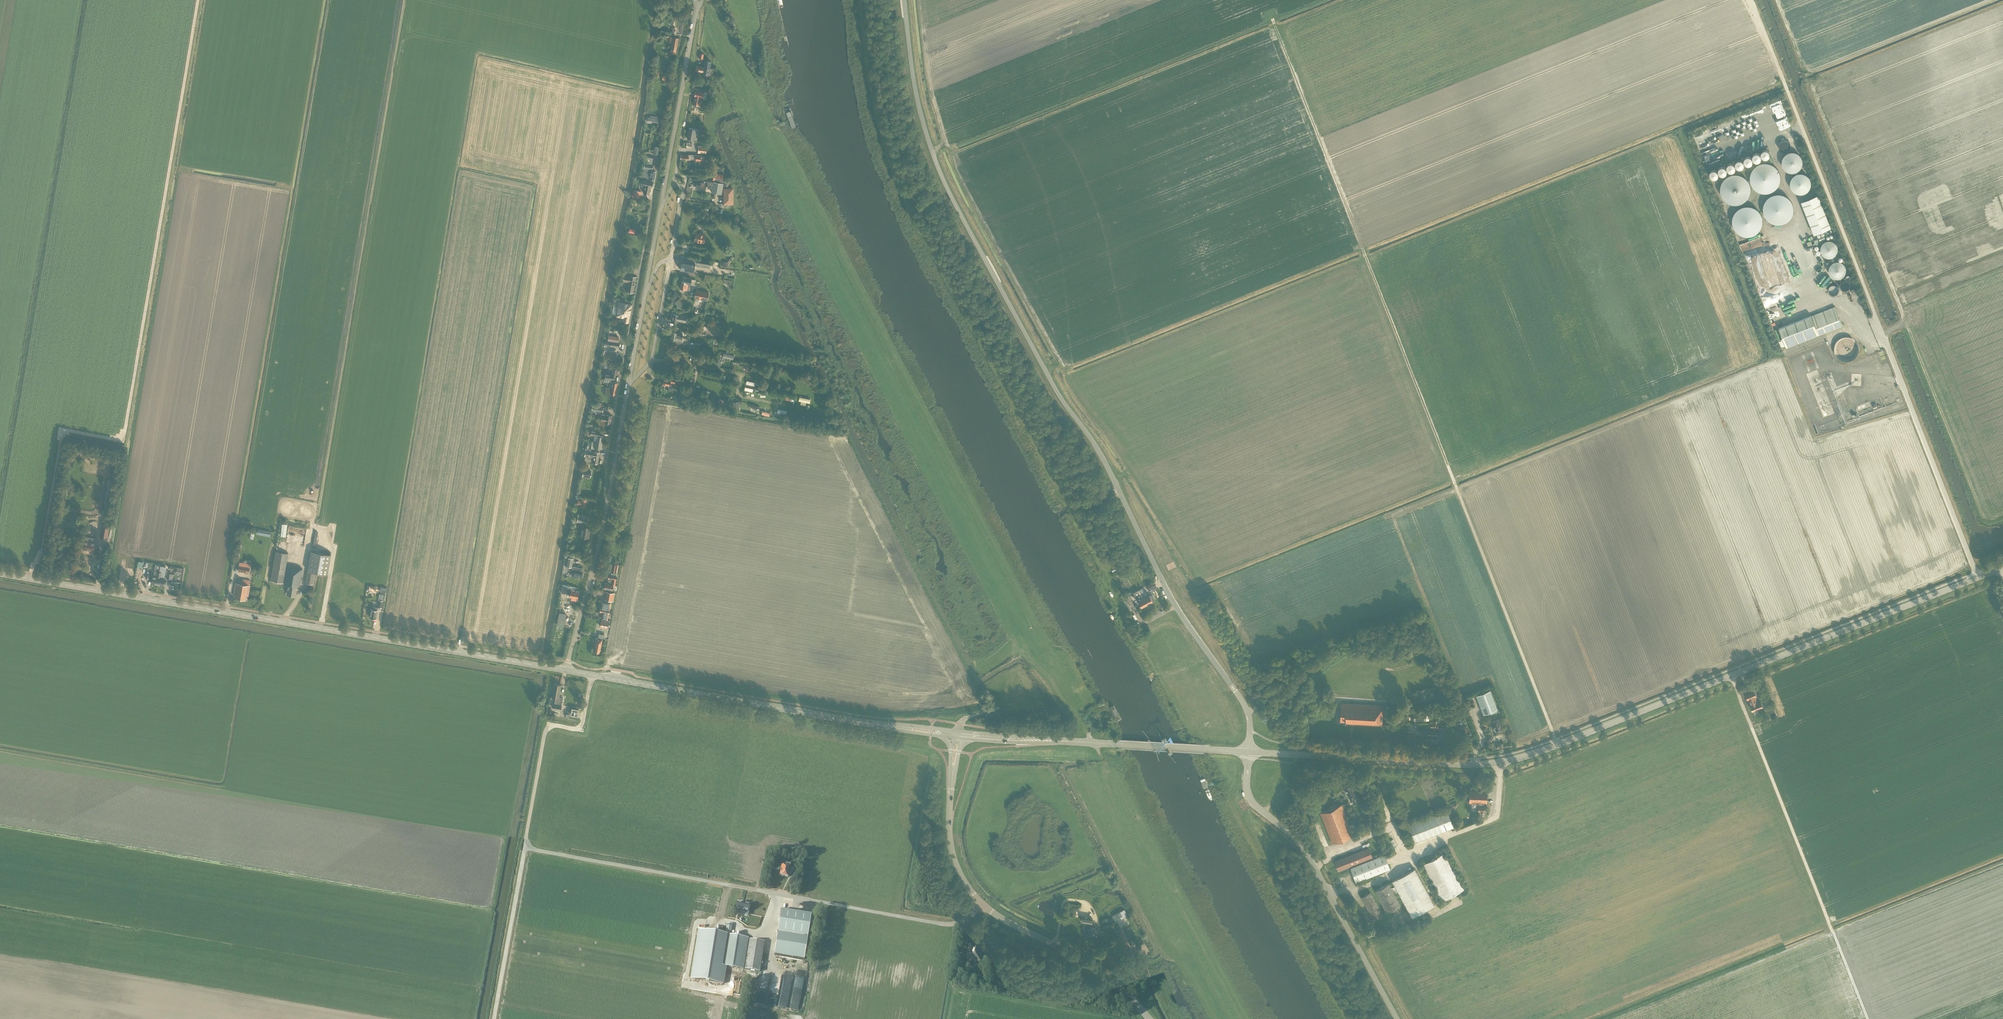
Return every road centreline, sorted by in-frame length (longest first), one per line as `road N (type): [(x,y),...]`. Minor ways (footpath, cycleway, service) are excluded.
road 1 (unclassified): [(1236,691),(1177,609),(1111,473),(1062,401),(929,148),(904,0)]
road 2 (tertiary): [(1978,577),(1509,760),(1249,752)]
road 3 (track): [(33,573),(63,433),(125,434),(198,0)]
road 4 (tertiary): [(566,670),(32,578)]
road 5 (unclassified): [(983,905),(945,924),(524,848)]
road 6 (tertiary): [(957,735),(566,670)]
road 7 (track): [(1868,1018),(1732,676)]
road 8 (unclassified): [(1397,1018),(1304,849),(1251,798),(1249,752)]
road 9 (unclassified): [(566,670),(630,382)]
road 10 (tertiary): [(1249,752),(957,735)]
road 11 (unclassified): [(1978,577),(1883,333)]
road 12 (unclassified): [(661,208),(697,0)]
road 13 (tertiary): [(1149,1018),(1088,963),(983,905)]
road 14 (tertiary): [(983,905),(951,847),(957,735)]
road 15 (unclassified): [(630,382),(652,360),(671,260)]

